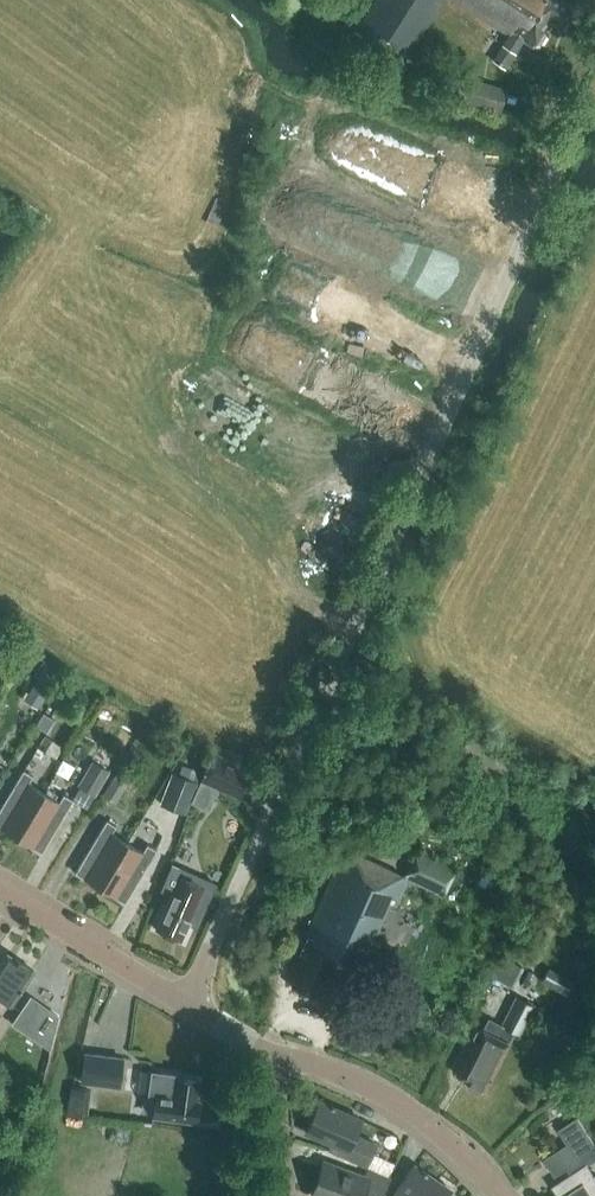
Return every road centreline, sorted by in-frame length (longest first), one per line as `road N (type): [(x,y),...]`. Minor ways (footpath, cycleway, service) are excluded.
road 1 (unclassified): [(185,1000),(458,383),(594,105)]
road 2 (tertiary): [(500,1195),(408,1108),(373,1086),(270,1050)]
road 3 (tertiary): [(185,1000),(0,889)]
road 4 (residential): [(284,1195),(270,1050)]

